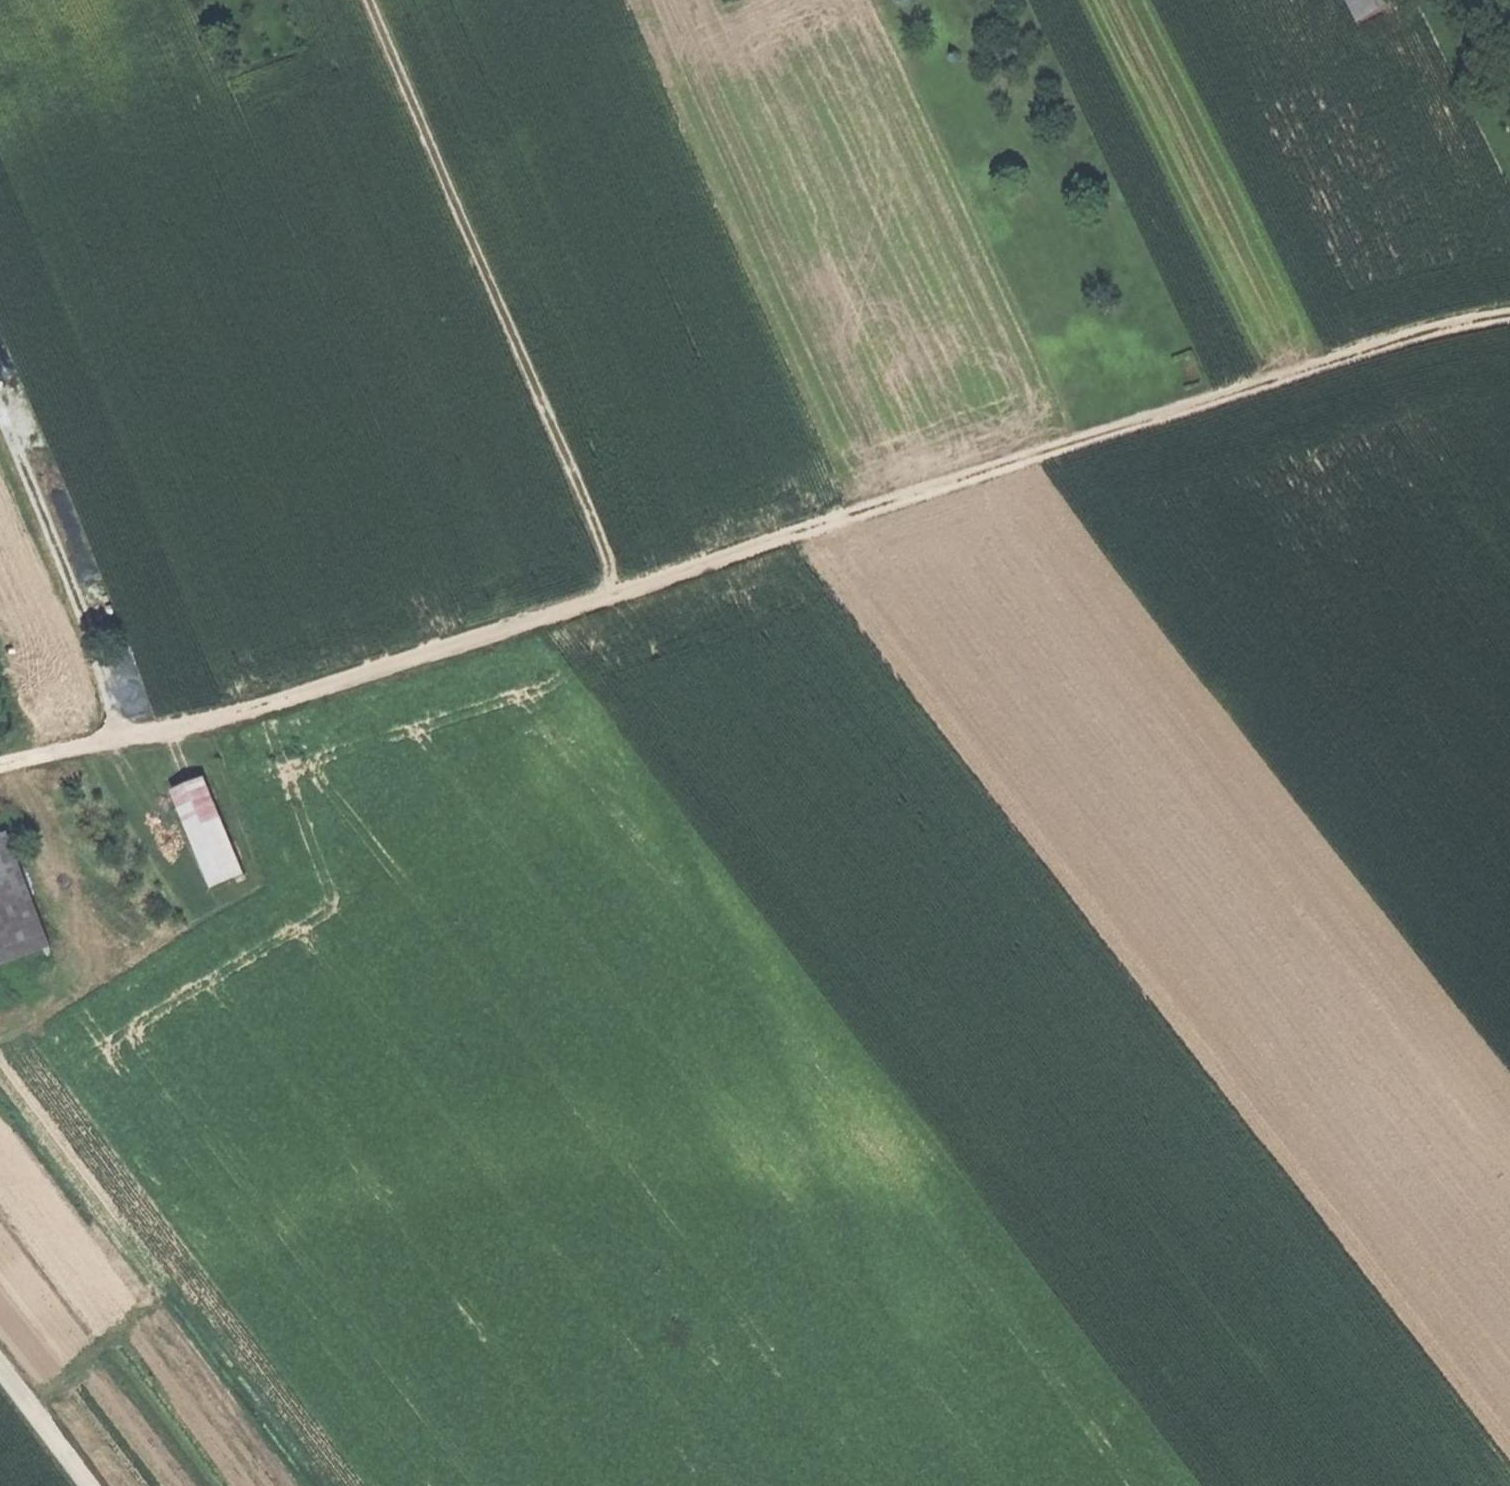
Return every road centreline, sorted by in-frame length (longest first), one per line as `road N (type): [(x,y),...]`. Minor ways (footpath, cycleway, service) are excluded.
road 1 (track): [(1509,320),(1412,339),(358,683),(0,769)]
road 2 (track): [(0,1364),(95,1485)]

